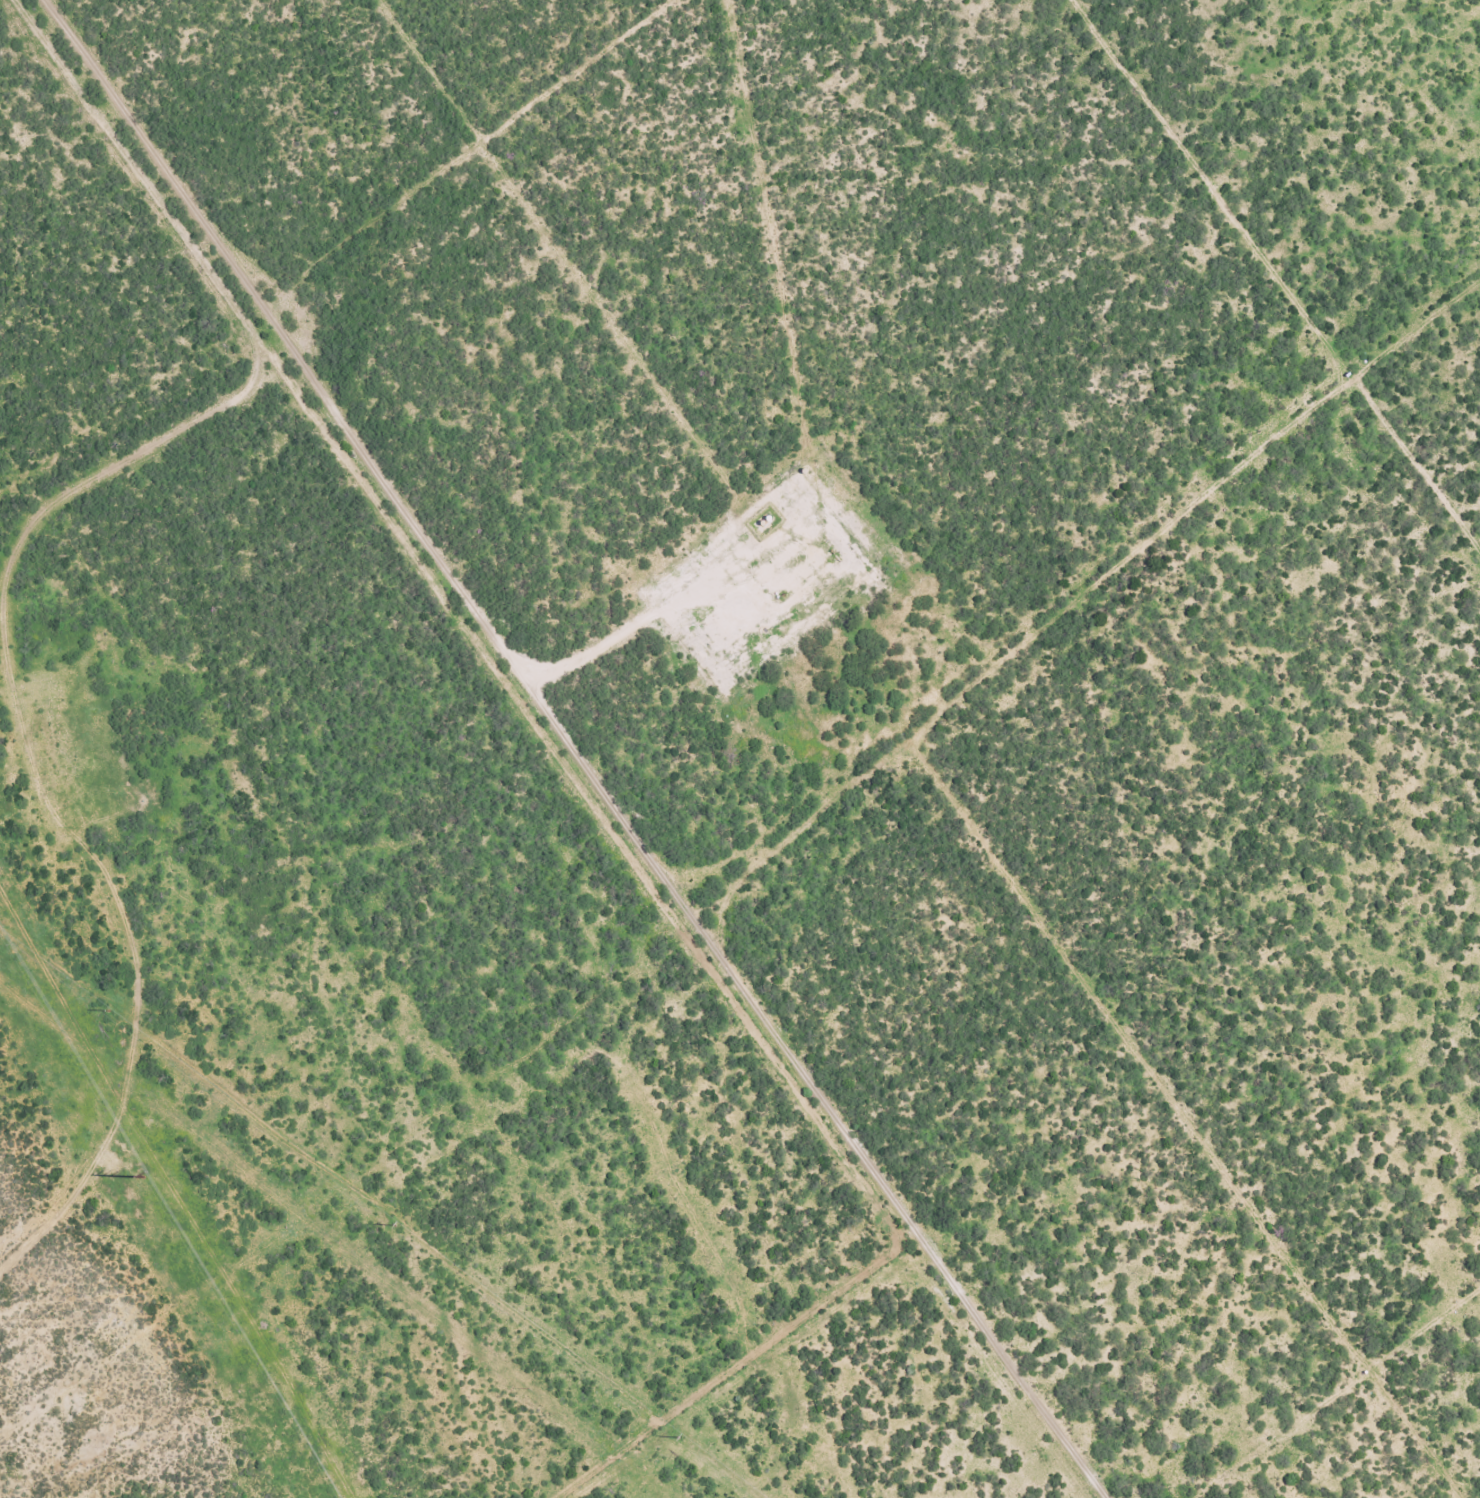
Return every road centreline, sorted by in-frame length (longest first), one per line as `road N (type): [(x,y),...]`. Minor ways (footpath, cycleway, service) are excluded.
road 1 (residential): [(0,552),(223,390),(243,347),(190,231),(32,0)]
road 2 (residential): [(0,1257),(71,1186),(114,1085),(104,956),(0,687)]

